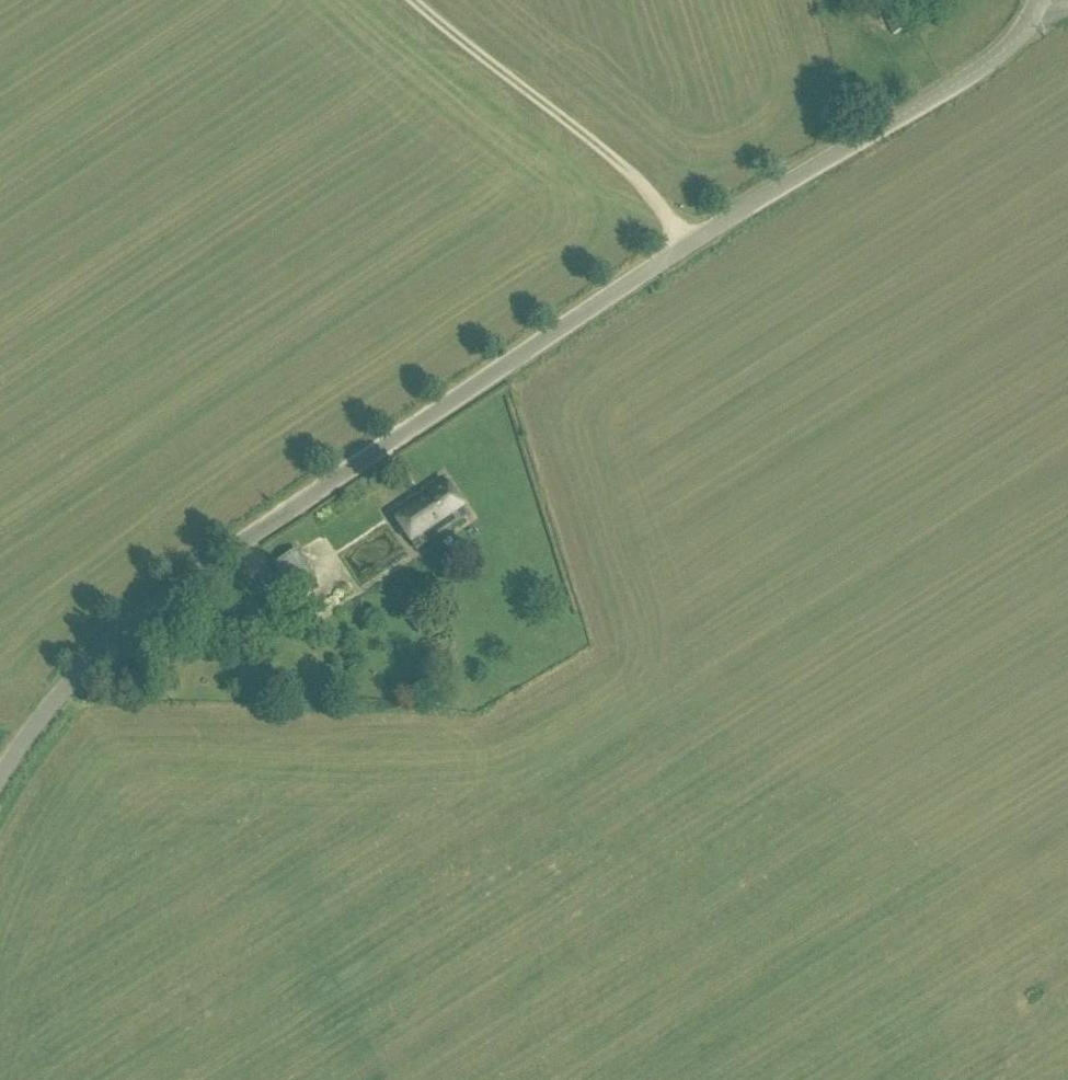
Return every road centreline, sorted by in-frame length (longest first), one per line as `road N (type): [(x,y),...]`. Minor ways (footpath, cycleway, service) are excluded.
road 1 (unclassified): [(0,809),(59,720),(177,597),(692,246),(983,72),(1020,41),(1038,0)]
road 2 (track): [(692,246),(616,158),(412,0)]

